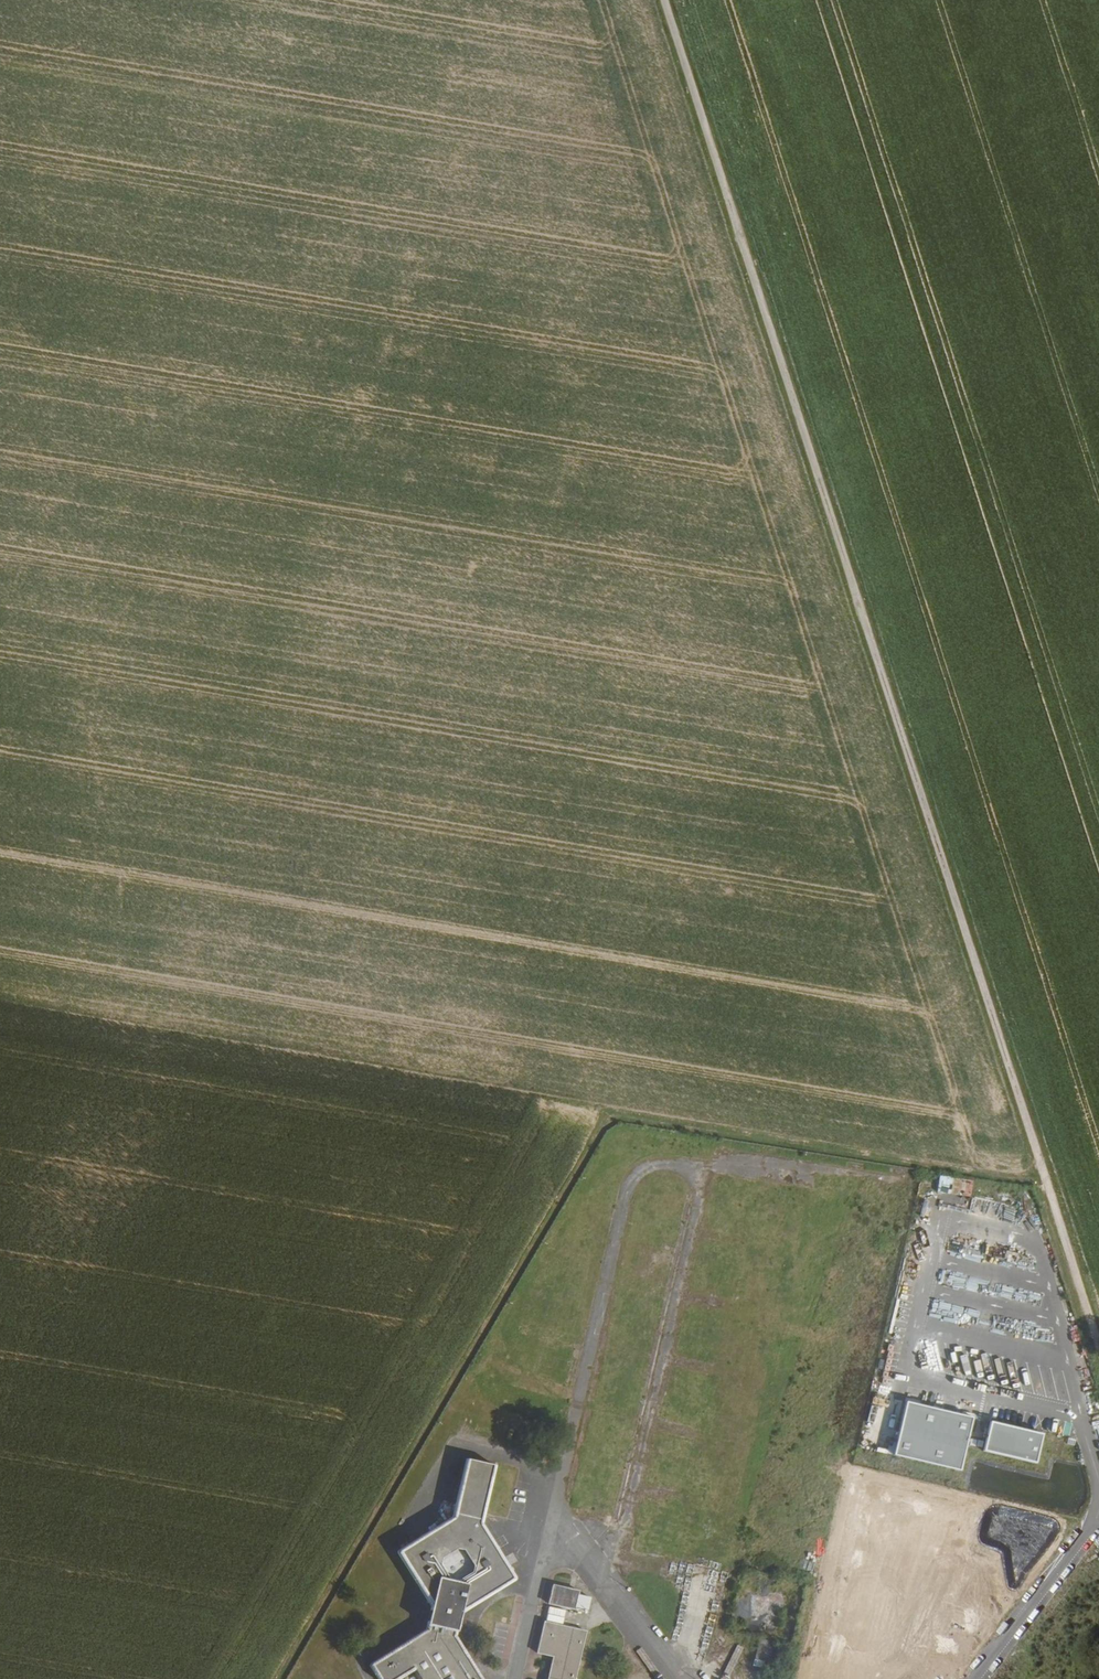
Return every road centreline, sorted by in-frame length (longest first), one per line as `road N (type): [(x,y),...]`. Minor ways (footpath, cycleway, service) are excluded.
road 1 (unclassified): [(664,0),(1098,1342)]

